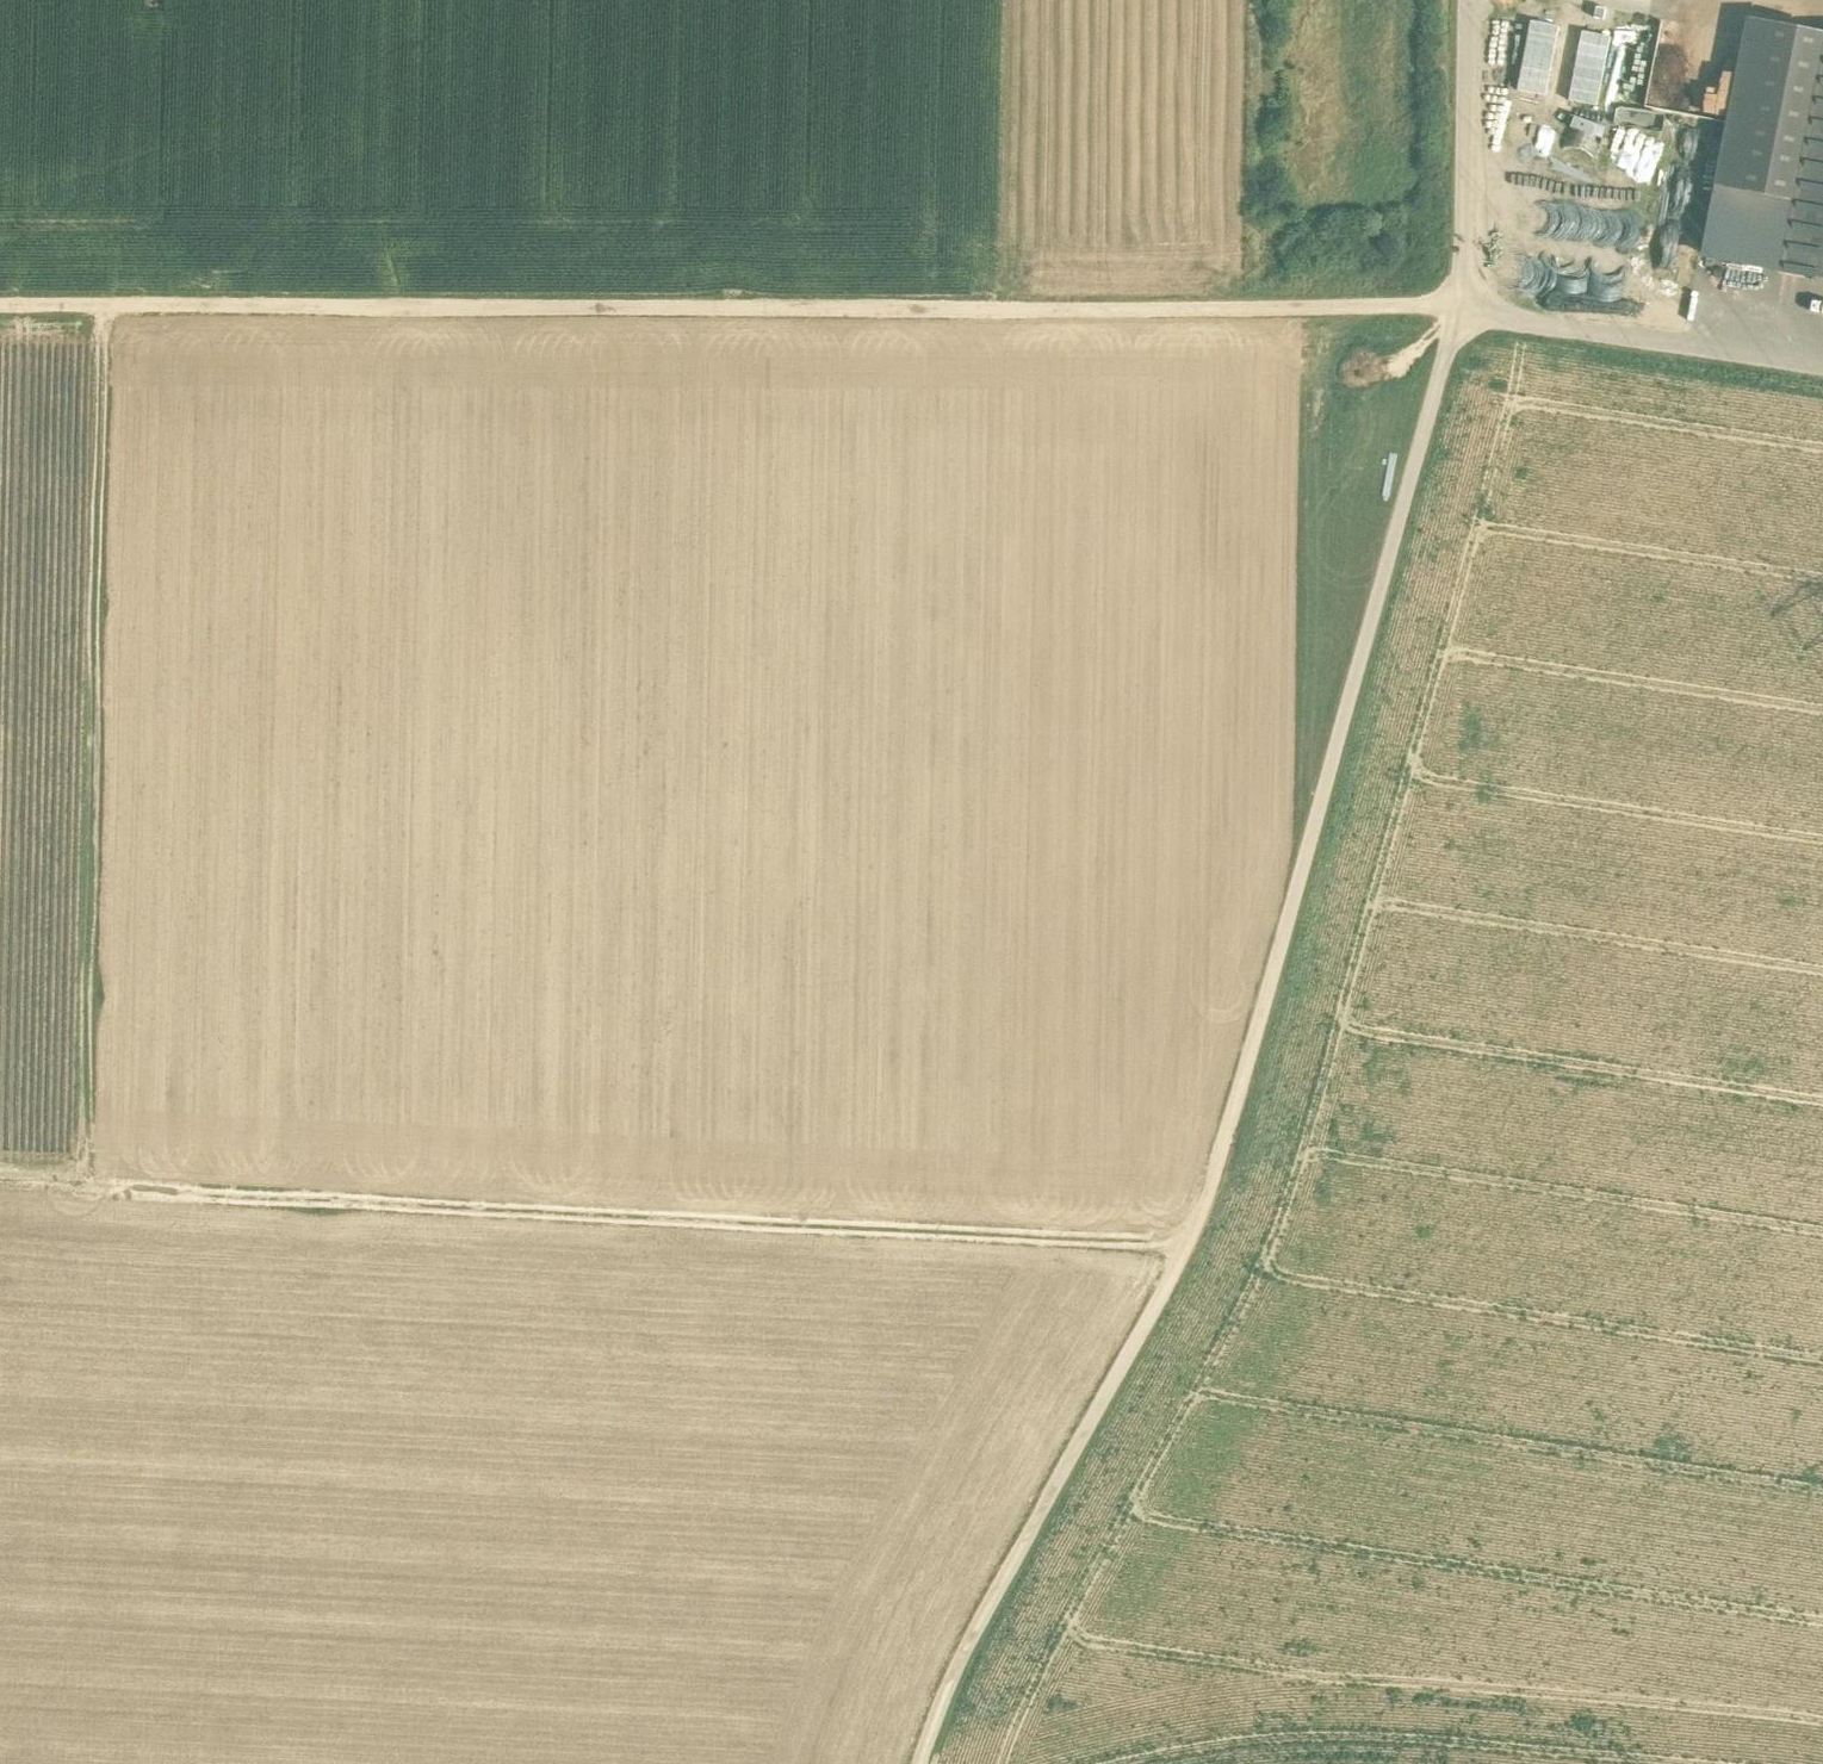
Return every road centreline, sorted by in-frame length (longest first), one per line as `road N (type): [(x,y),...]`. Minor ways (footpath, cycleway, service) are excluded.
road 1 (track): [(1464,0),(1458,310),(1235,1122),(1184,1247),(944,1693),(918,1763)]
road 2 (track): [(1458,310),(0,308)]
road 3 (track): [(1184,1247),(0,1189)]
road 4 (track): [(83,1194),(102,308)]

